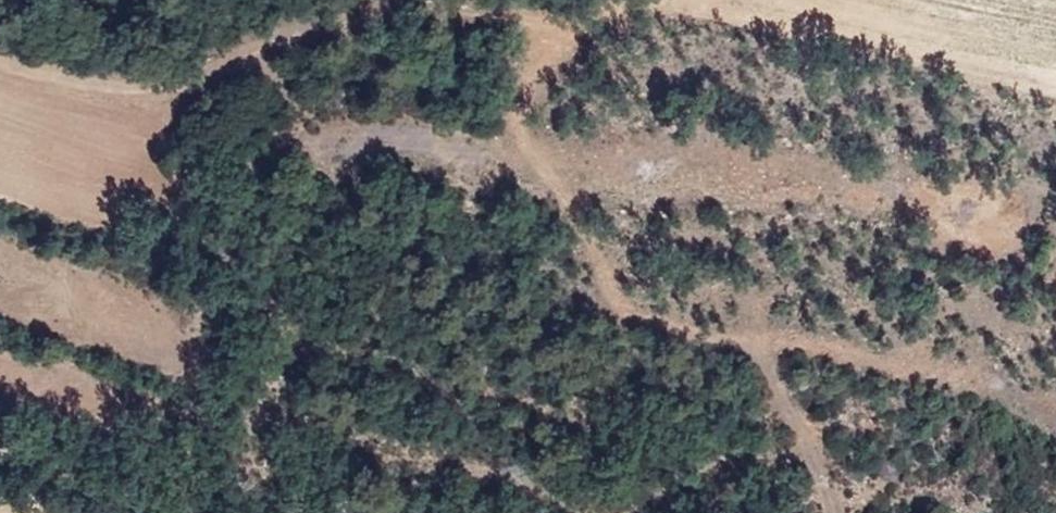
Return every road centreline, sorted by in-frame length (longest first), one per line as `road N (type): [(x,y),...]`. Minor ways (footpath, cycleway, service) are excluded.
road 1 (track): [(823,512),(783,369),(617,295),(508,96),(541,48),(592,24),(656,15),(680,0)]

